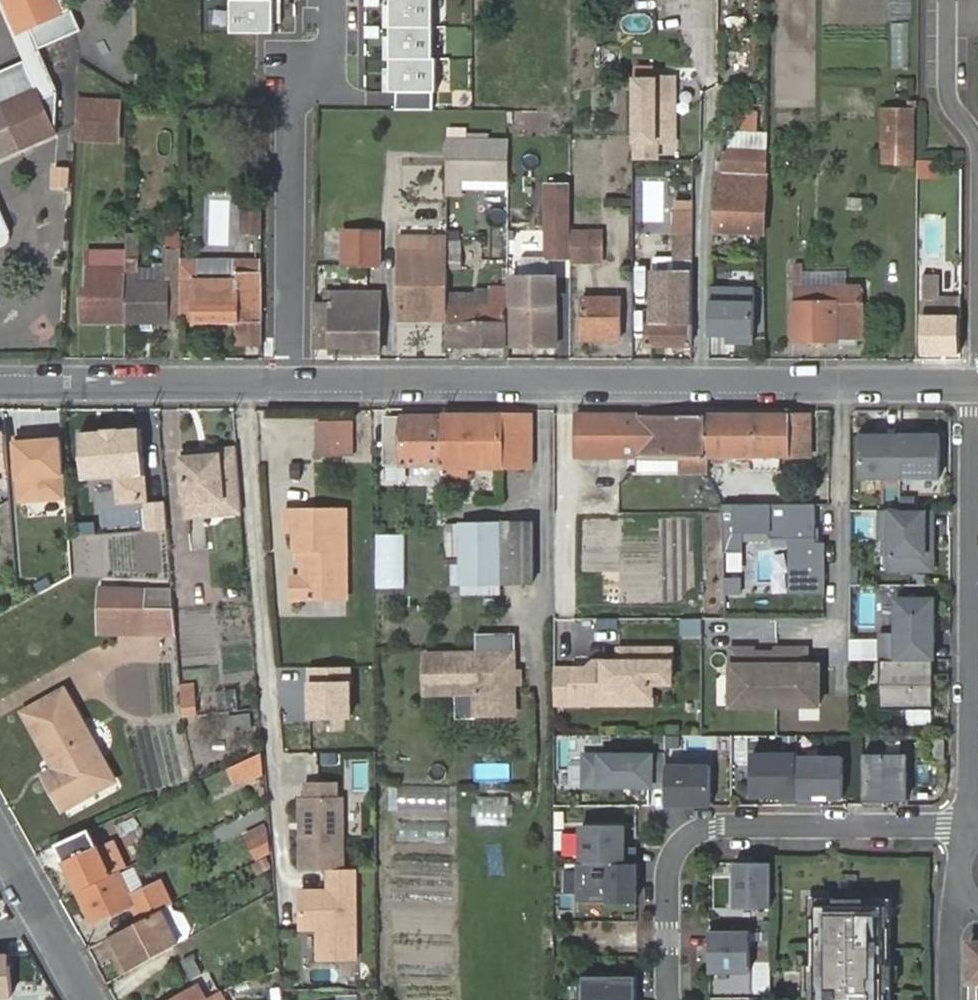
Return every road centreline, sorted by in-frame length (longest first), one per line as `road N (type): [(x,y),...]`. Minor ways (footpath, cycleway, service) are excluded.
road 1 (residential): [(974,386),(286,383)]
road 2 (residential): [(668,999),(668,855),(699,828),(968,828)]
road 3 (residential): [(968,828),(974,386)]
road 4 (residential): [(286,383),(292,104),(325,56),(326,0)]
road 5 (residential): [(286,383),(0,385)]
road 6 (residential): [(0,843),(86,999)]
road 7 (residential): [(947,0),(947,94),(977,146)]

